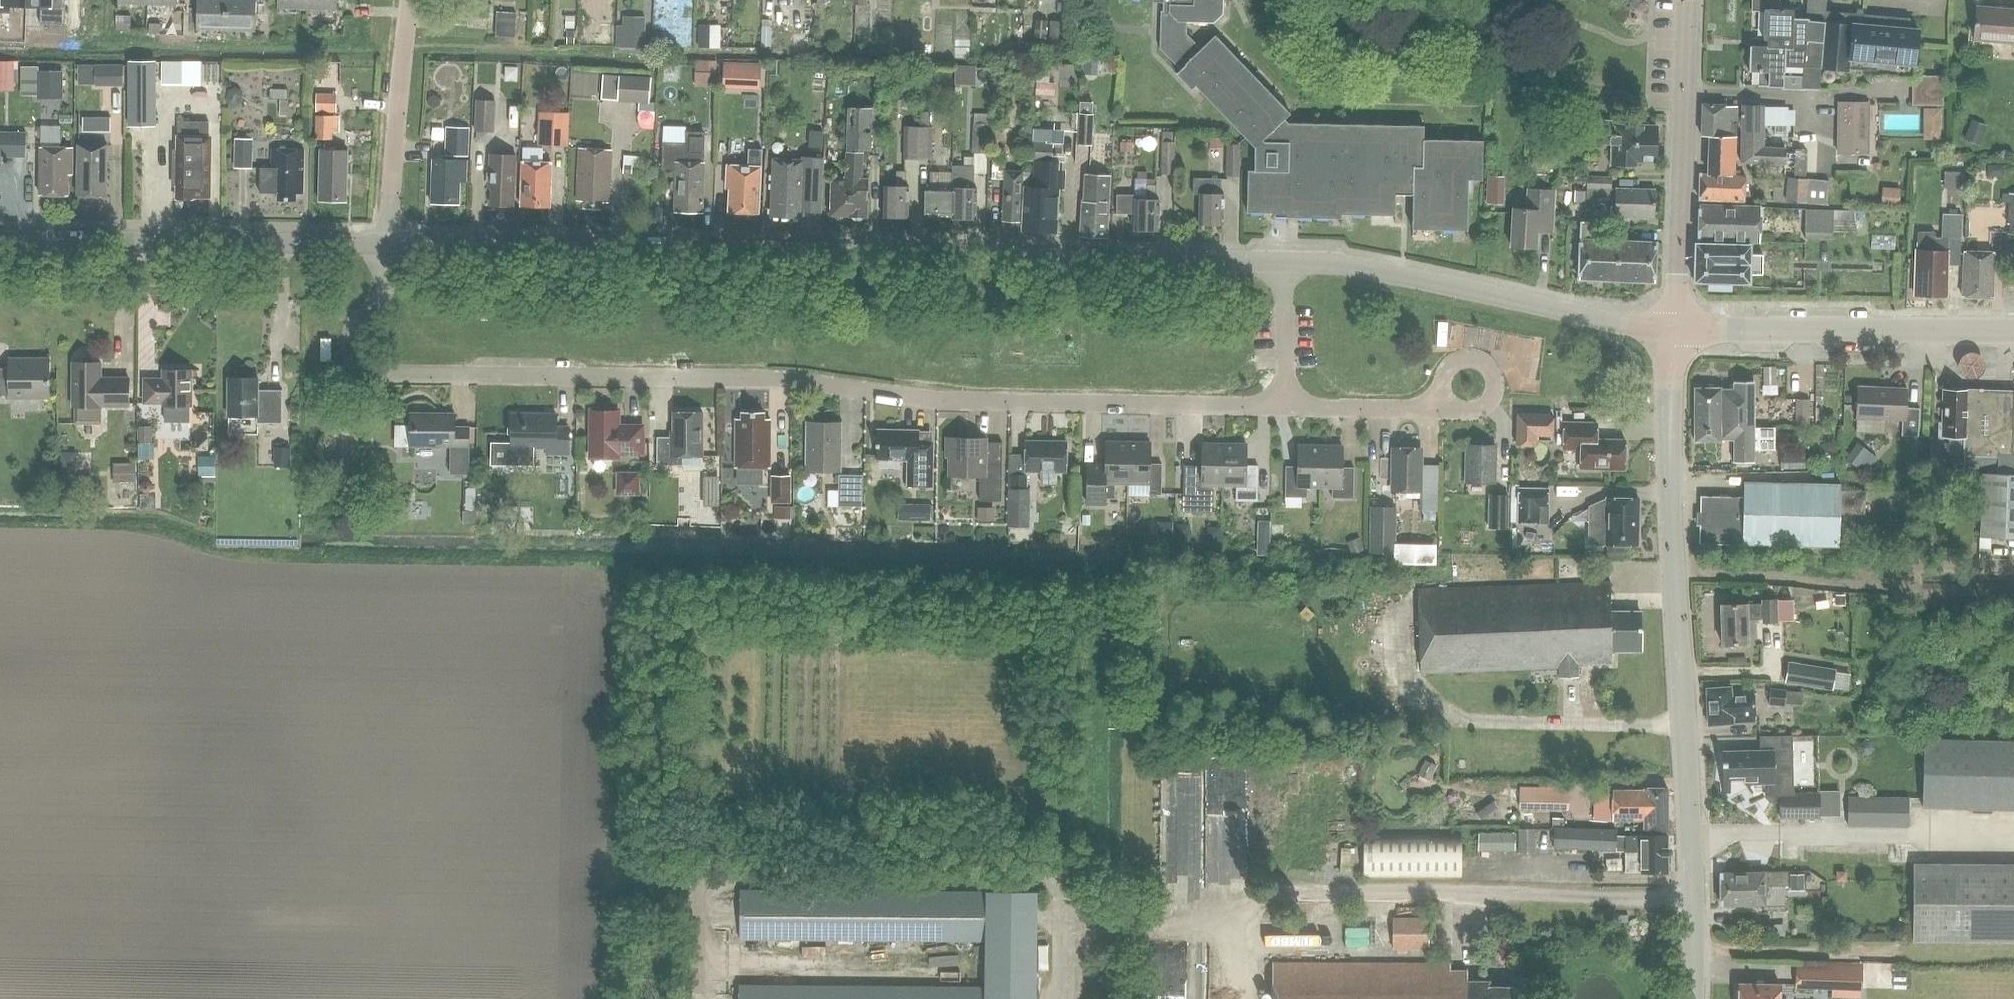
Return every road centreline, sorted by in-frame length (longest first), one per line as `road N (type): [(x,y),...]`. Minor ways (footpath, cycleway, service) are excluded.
road 1 (residential): [(1286,407),(932,400),(793,381),(386,375),(358,360),(353,341),(359,319),(380,298),(389,246)]
road 2 (tertiary): [(1283,263),(389,246)]
road 3 (tertiary): [(1692,998),(1673,330)]
road 4 (track): [(1692,898),(1224,893)]
road 5 (tertiary): [(1673,330),(1351,266),(1283,263)]
road 6 (tertiary): [(389,246),(0,242)]
road 7 (tertiary): [(1673,330),(2013,331)]
road 8 (residential): [(389,246),(412,0)]
road 9 (tertiary): [(1673,330),(1682,95)]
road 10 (residential): [(1822,152),(1823,100),(1682,95)]
road 11 (residential): [(1436,410),(1286,407)]
road 12 (residential): [(1286,407),(1283,263)]

